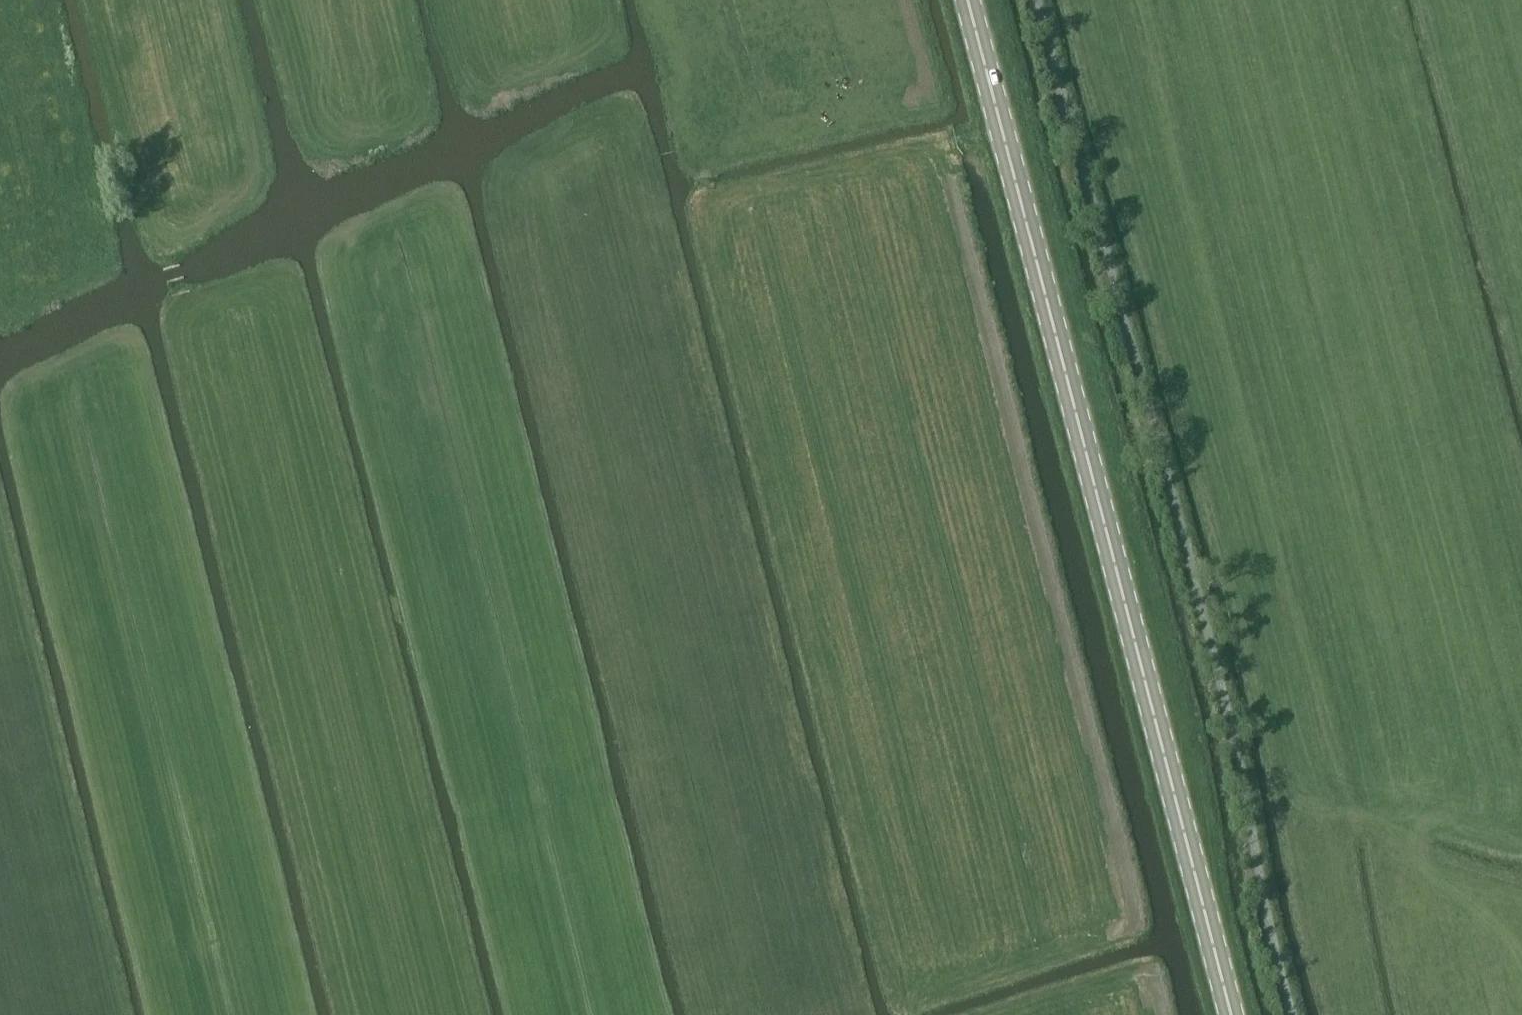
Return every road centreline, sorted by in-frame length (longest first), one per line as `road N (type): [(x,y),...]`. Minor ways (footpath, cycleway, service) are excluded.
road 1 (tertiary): [(1231,1014),(967,0)]

